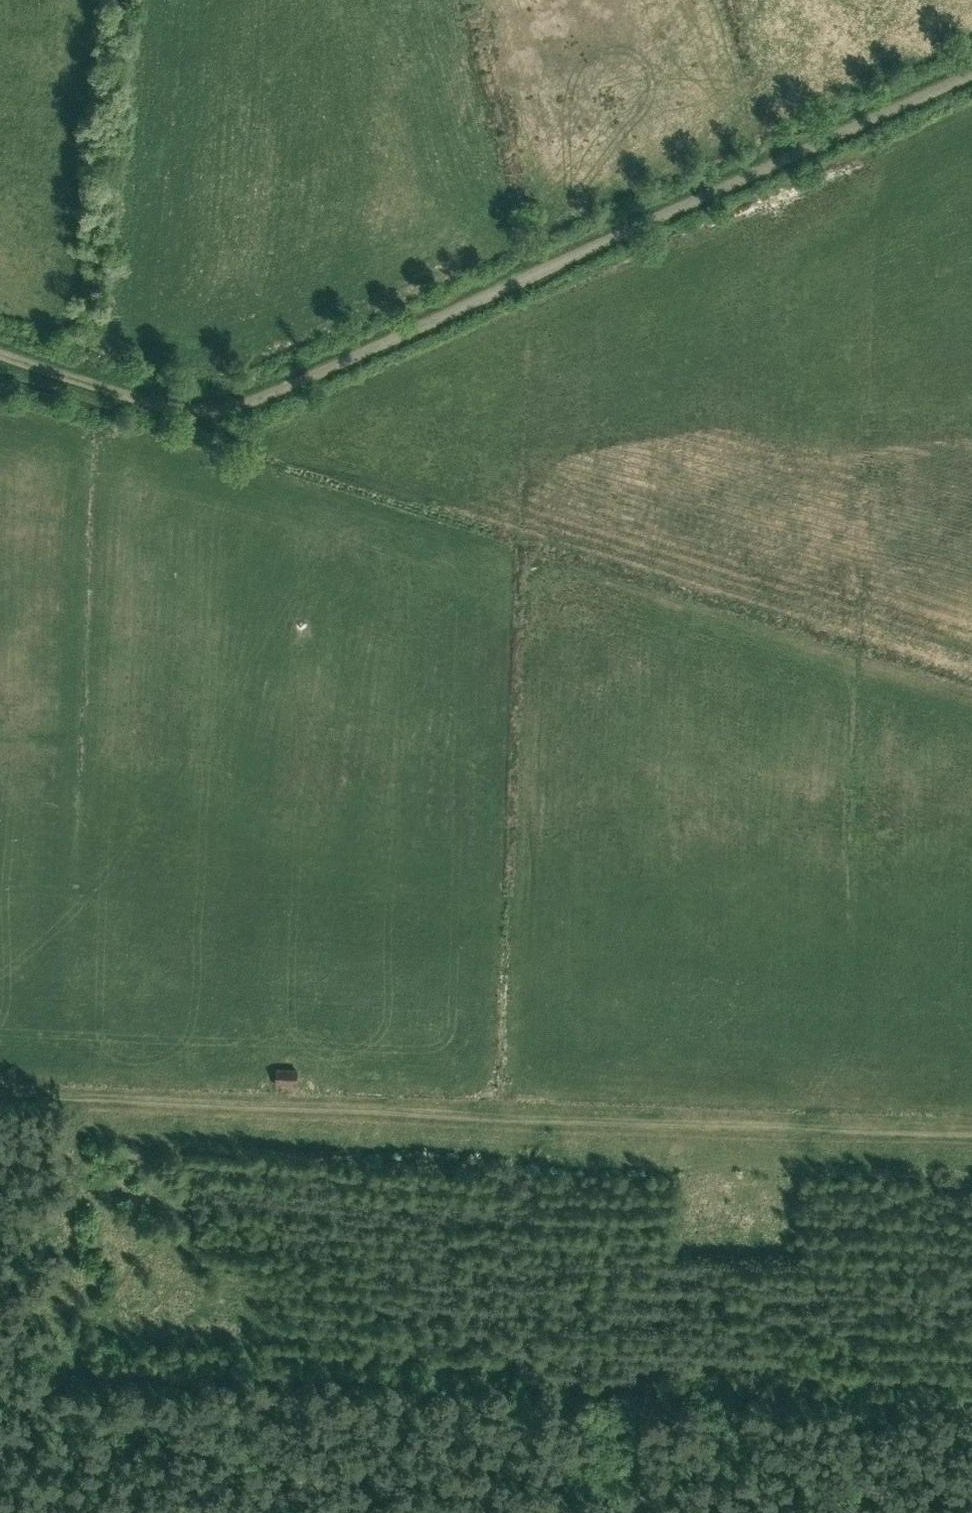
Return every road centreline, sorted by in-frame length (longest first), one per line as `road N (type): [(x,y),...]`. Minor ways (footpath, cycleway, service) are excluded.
road 1 (unclassified): [(971,76),(248,402),(185,405),(125,394),(0,354)]
road 2 (track): [(0,1091),(971,1122)]

